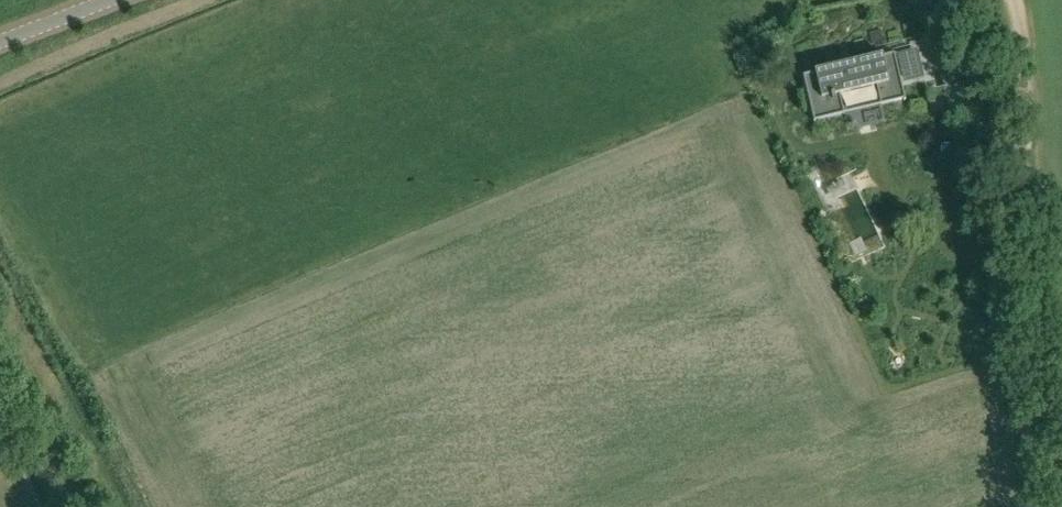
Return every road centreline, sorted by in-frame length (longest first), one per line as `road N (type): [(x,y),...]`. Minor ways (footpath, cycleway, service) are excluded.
road 1 (track): [(1060,506),(1034,288),(984,61),(992,0)]

